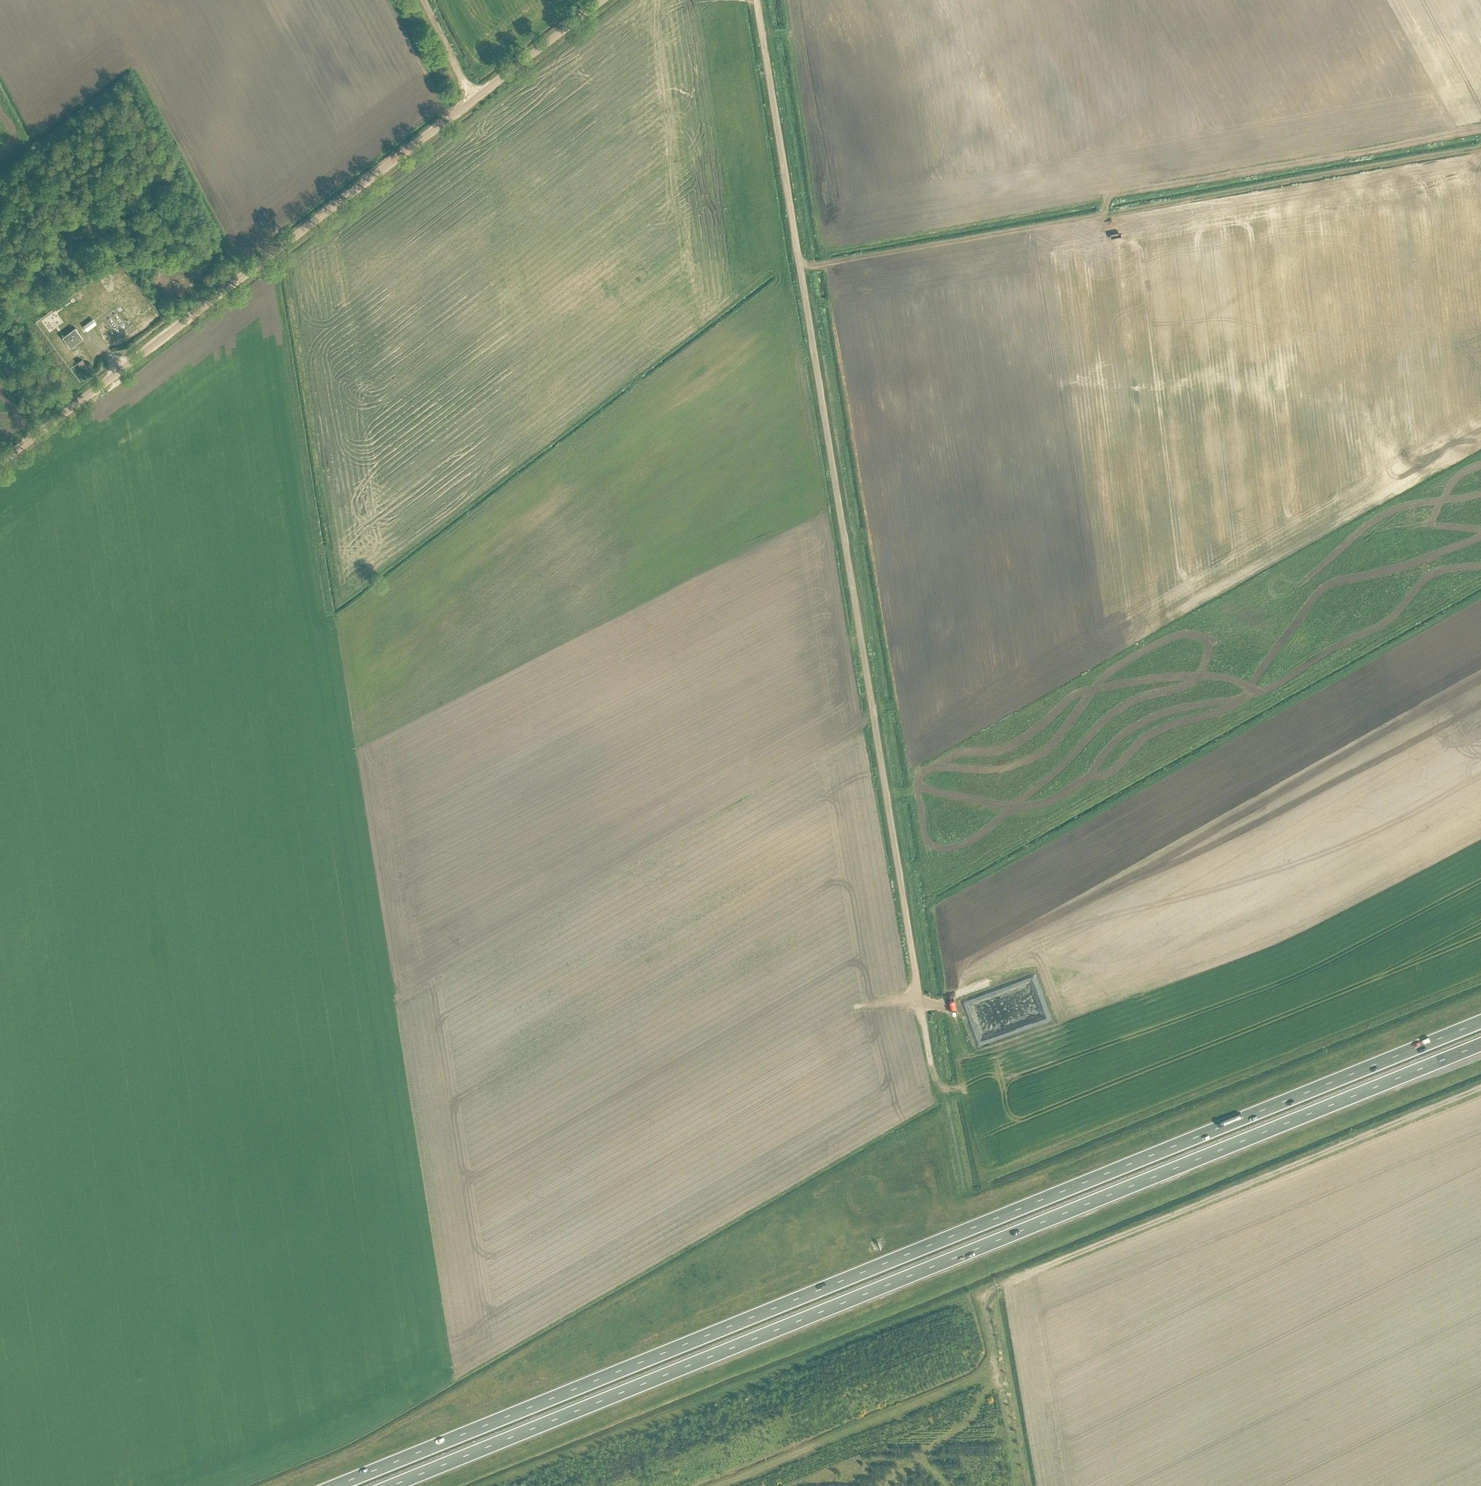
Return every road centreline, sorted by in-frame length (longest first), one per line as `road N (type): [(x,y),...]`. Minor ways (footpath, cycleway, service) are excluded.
road 1 (trunk): [(1480,1020),(332,1485)]
road 2 (trunk): [(390,1485),(1480,1044)]
road 3 (unclassified): [(930,1063),(757,0)]
road 4 (tertiary): [(0,462),(602,0)]
road 5 (track): [(1480,1087),(982,1292),(1020,1485)]
road 6 (track): [(1480,127),(1124,187),(1109,195),(1105,213),(800,266)]
road 7 (track): [(887,1485),(966,1424),(997,1369),(712,1485)]

